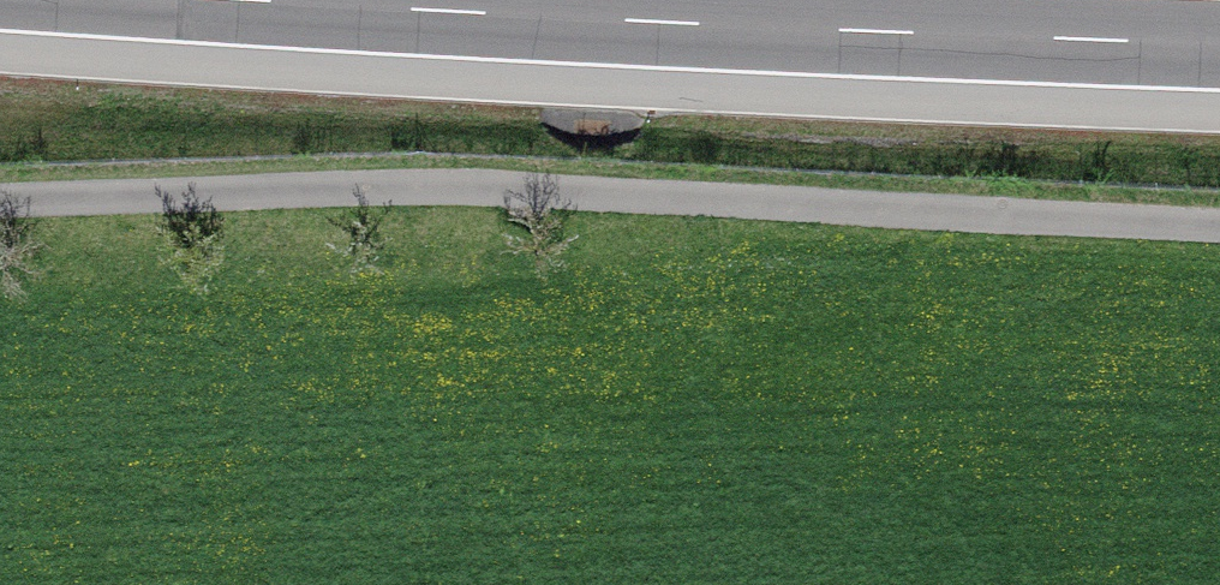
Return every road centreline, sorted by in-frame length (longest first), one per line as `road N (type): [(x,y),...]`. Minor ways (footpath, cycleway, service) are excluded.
road 1 (track): [(1219,226),(484,187),(0,200)]
road 2 (motorway): [(255,0),(1219,44)]

